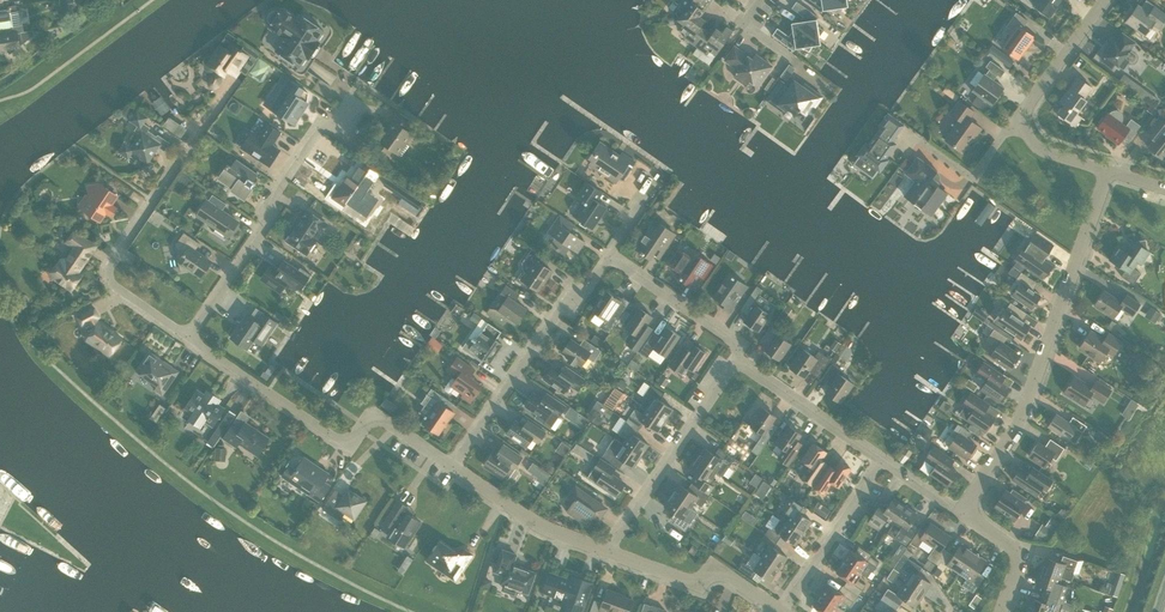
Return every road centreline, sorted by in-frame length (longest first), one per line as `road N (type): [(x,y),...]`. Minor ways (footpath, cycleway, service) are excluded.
road 1 (residential): [(960,512),(1020,419),(1108,170)]
road 2 (residential): [(453,468),(391,427),(371,427),(350,446),(196,340)]
road 3 (residential): [(196,340),(274,220),(277,197),(323,125),(360,107)]
road 4 (residential): [(453,468),(599,250)]
road 5 (residential): [(196,340),(114,285),(110,268),(192,148)]
road 6 (residential): [(612,554),(743,363)]
road 7 (residential): [(743,363),(737,337),(599,250)]
road 8 (residential): [(784,611),(730,577),(703,585),(612,554)]
road 9 (residential): [(612,554),(546,528),(453,468)]
road 10 (residential): [(784,611),(883,463)]
road 11 (residential): [(883,463),(743,363)]
road 12 (residential): [(1019,117),(1103,0)]
road 13 (residential): [(920,139),(972,177),(1019,117)]
road 14 (residential): [(960,512),(1025,556),(1005,611)]

